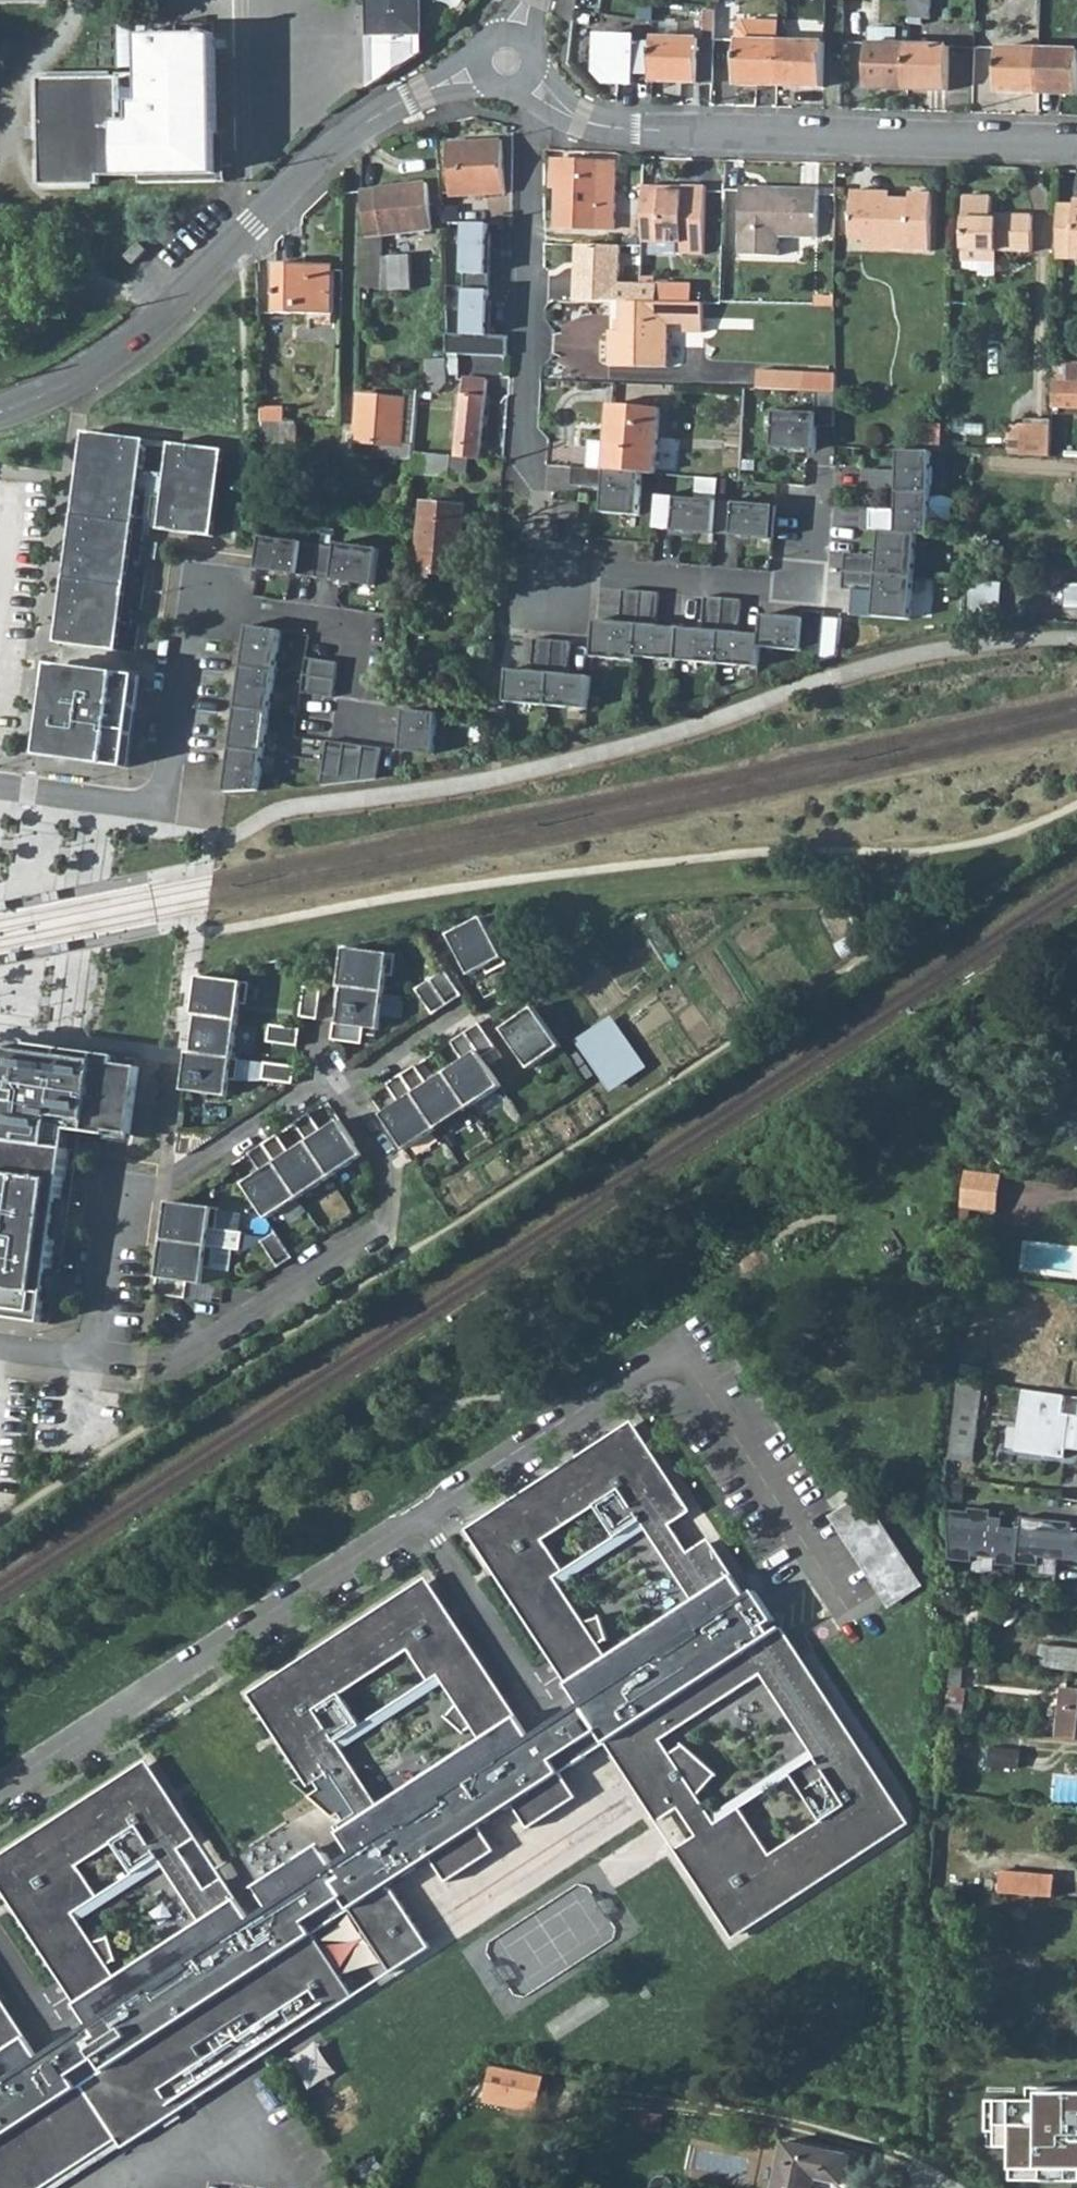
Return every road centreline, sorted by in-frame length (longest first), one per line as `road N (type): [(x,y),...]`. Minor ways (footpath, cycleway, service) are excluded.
road 1 (residential): [(824,476),(816,566),(796,589),(602,576),(545,596),(523,469),(520,96)]
road 2 (residential): [(362,702),(371,632),(200,607),(171,766),(157,801),(132,806),(0,787)]
road 3 (residential): [(0,413),(49,398),(106,363),(369,121),(434,89),(478,79)]
road 4 (residential): [(526,92),(612,127),(1076,145)]
road 5 (residential): [(80,1360),(169,1368),(381,1231),(387,1169),(331,1082)]
road 6 (residential): [(331,1082),(162,1188),(121,1205),(102,1333),(80,1360)]
road 7 (residential): [(468,1011),(361,1082),(331,1082)]

